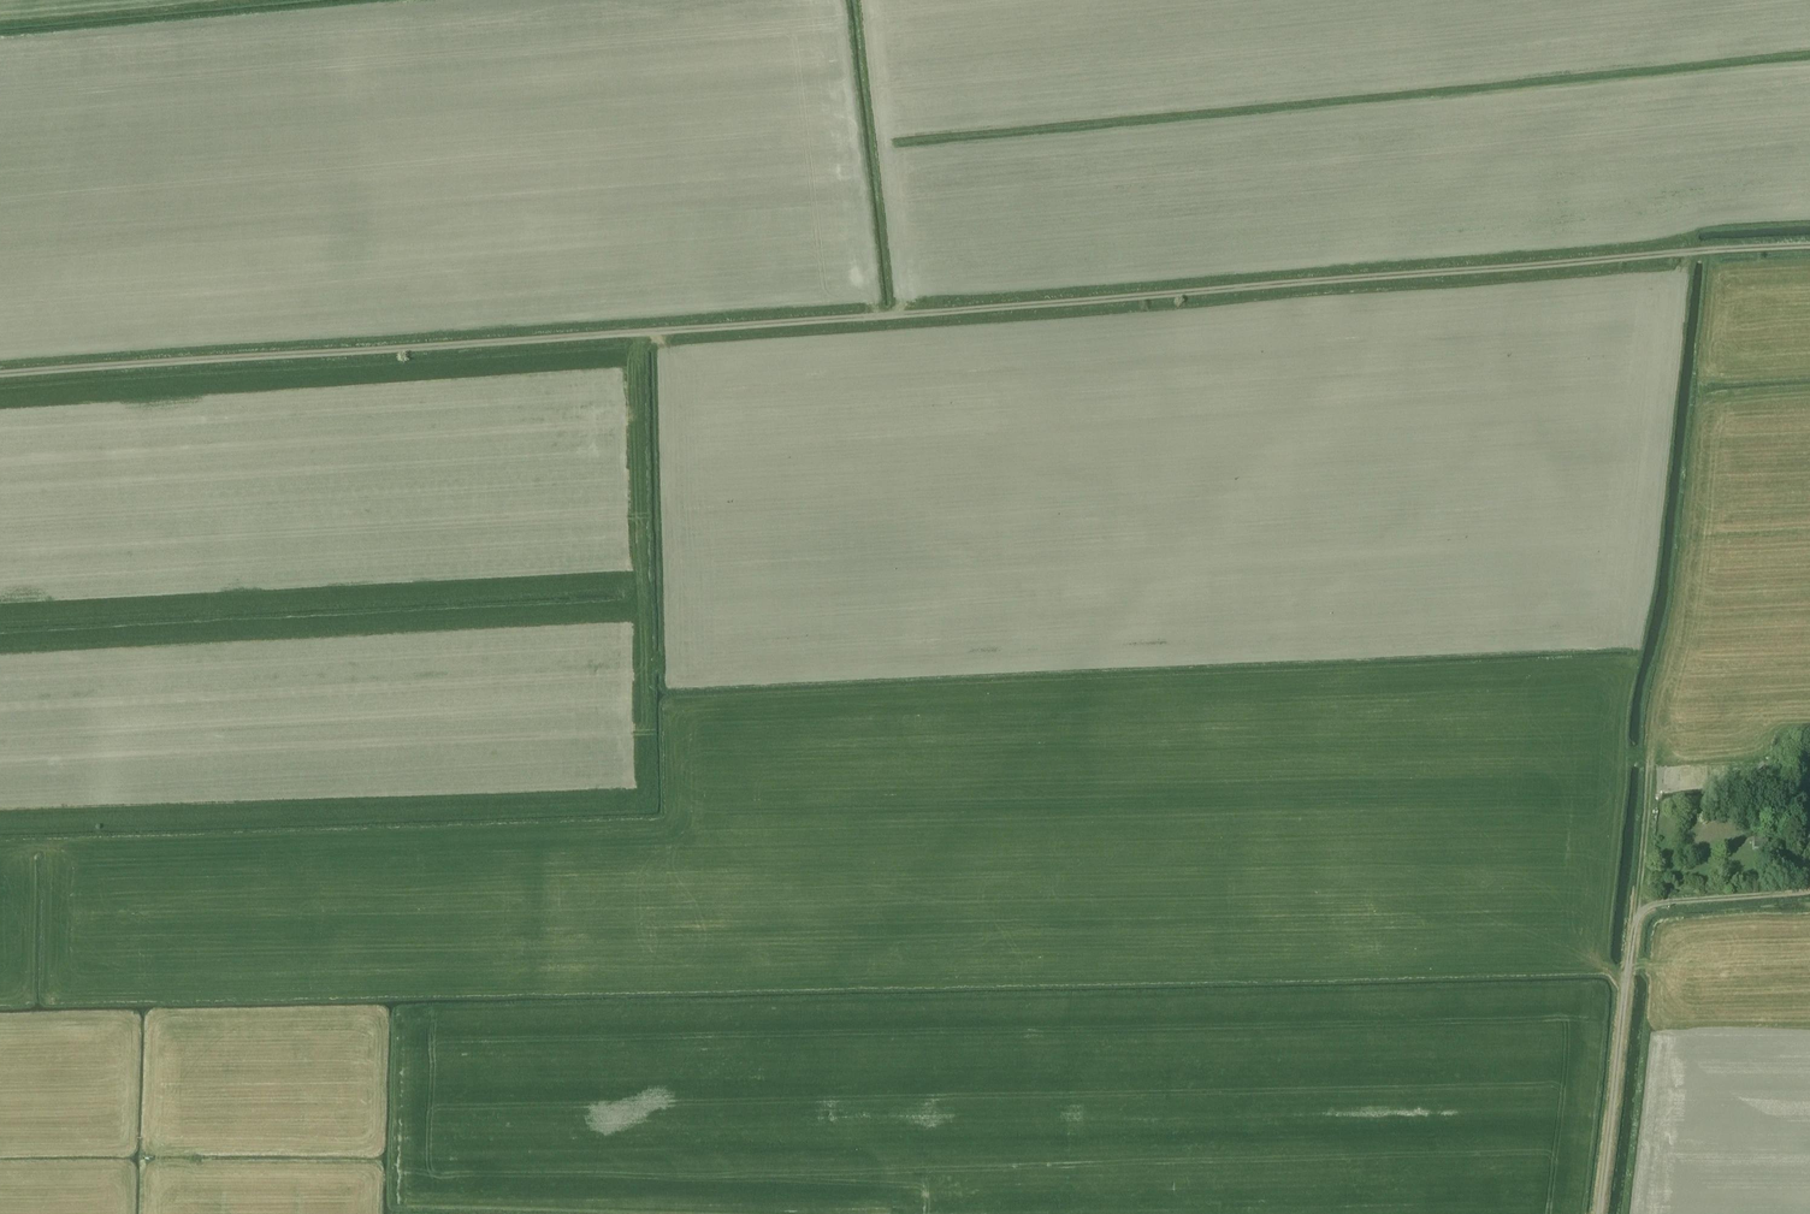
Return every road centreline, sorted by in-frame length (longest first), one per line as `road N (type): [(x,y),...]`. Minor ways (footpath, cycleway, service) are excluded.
road 1 (track): [(0,376),(1809,242)]
road 2 (track): [(1809,890),(1669,900),(1646,905),(1635,921),(1600,1213)]

